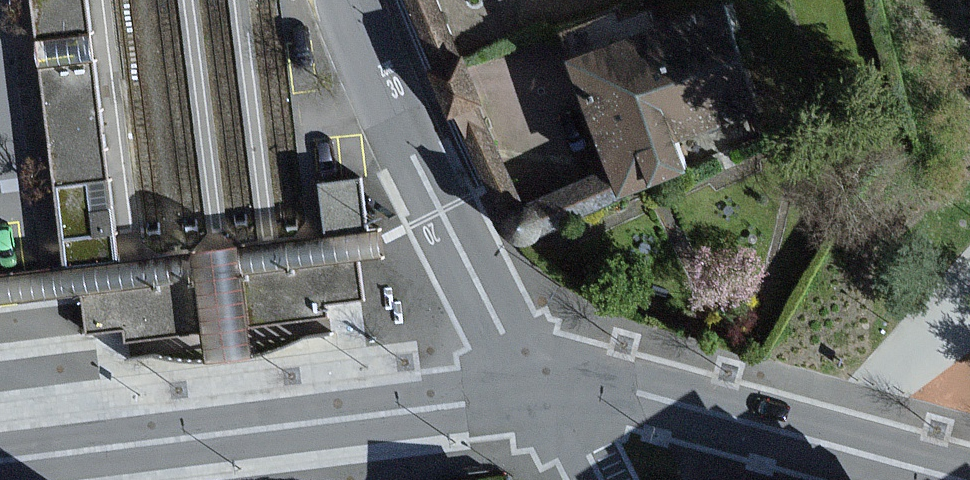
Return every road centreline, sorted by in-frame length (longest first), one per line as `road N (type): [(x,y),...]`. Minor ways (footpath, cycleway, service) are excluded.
road 1 (residential): [(541,401),(0,464)]
road 2 (residential): [(961,479),(701,410),(541,401)]
road 3 (residential): [(354,0),(442,212)]
road 4 (residential): [(442,212),(541,401)]

